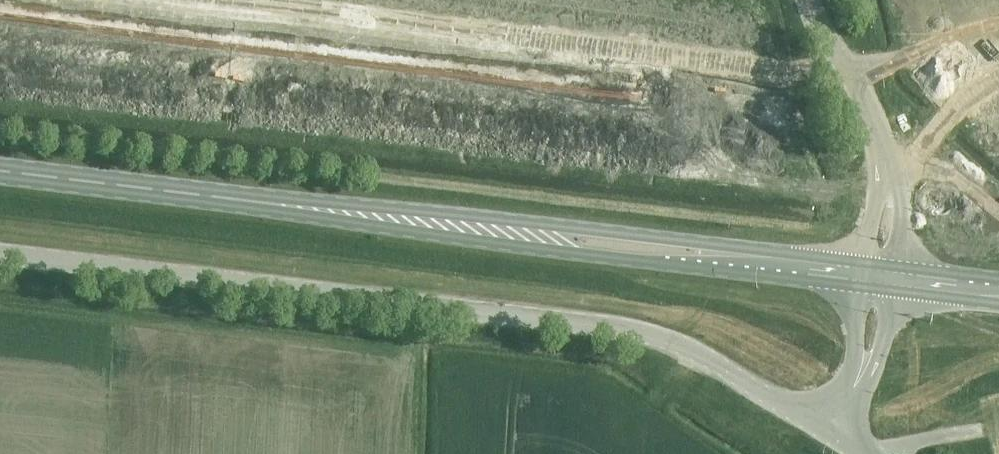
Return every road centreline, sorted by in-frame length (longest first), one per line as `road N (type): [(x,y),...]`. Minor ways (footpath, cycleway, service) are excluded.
road 1 (primary): [(878,276),(0,169)]
road 2 (unclassified): [(0,258),(629,332),(683,350),(827,426)]
road 3 (tertiary): [(878,276),(884,171),(861,101),(807,0)]
road 4 (tertiary): [(827,426),(862,370),(878,276)]
road 5 (track): [(998,209),(946,171),(884,171)]
road 6 (primary): [(998,291),(878,276)]

